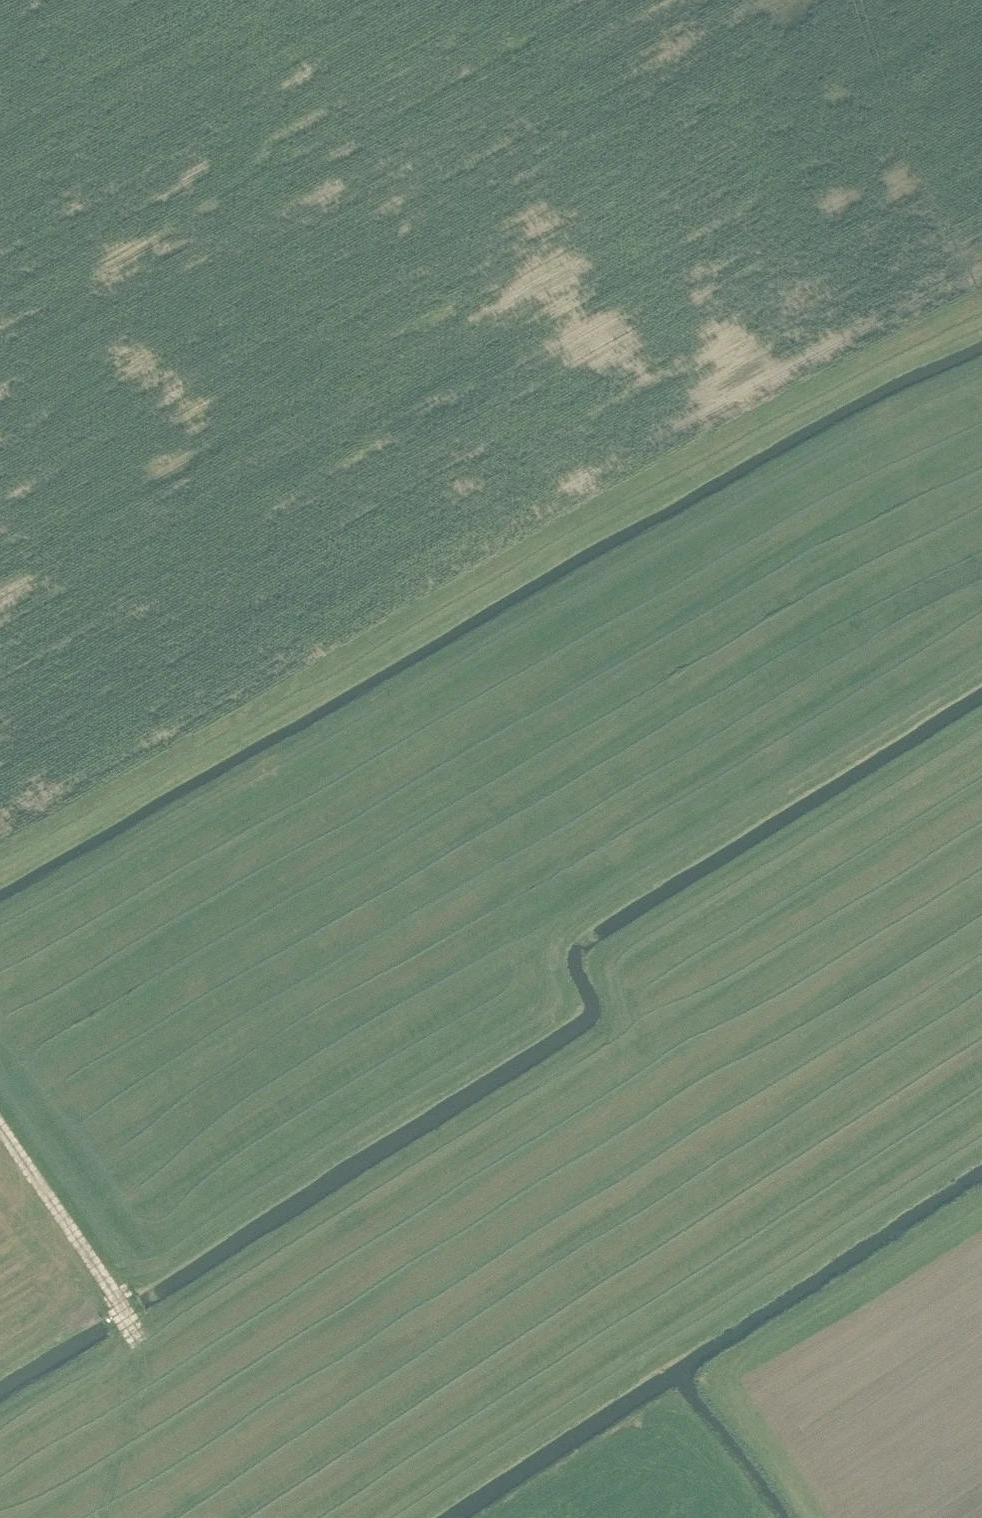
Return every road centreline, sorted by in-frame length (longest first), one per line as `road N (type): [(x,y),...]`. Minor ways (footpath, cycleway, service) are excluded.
road 1 (track): [(0,1132),(138,1340)]

